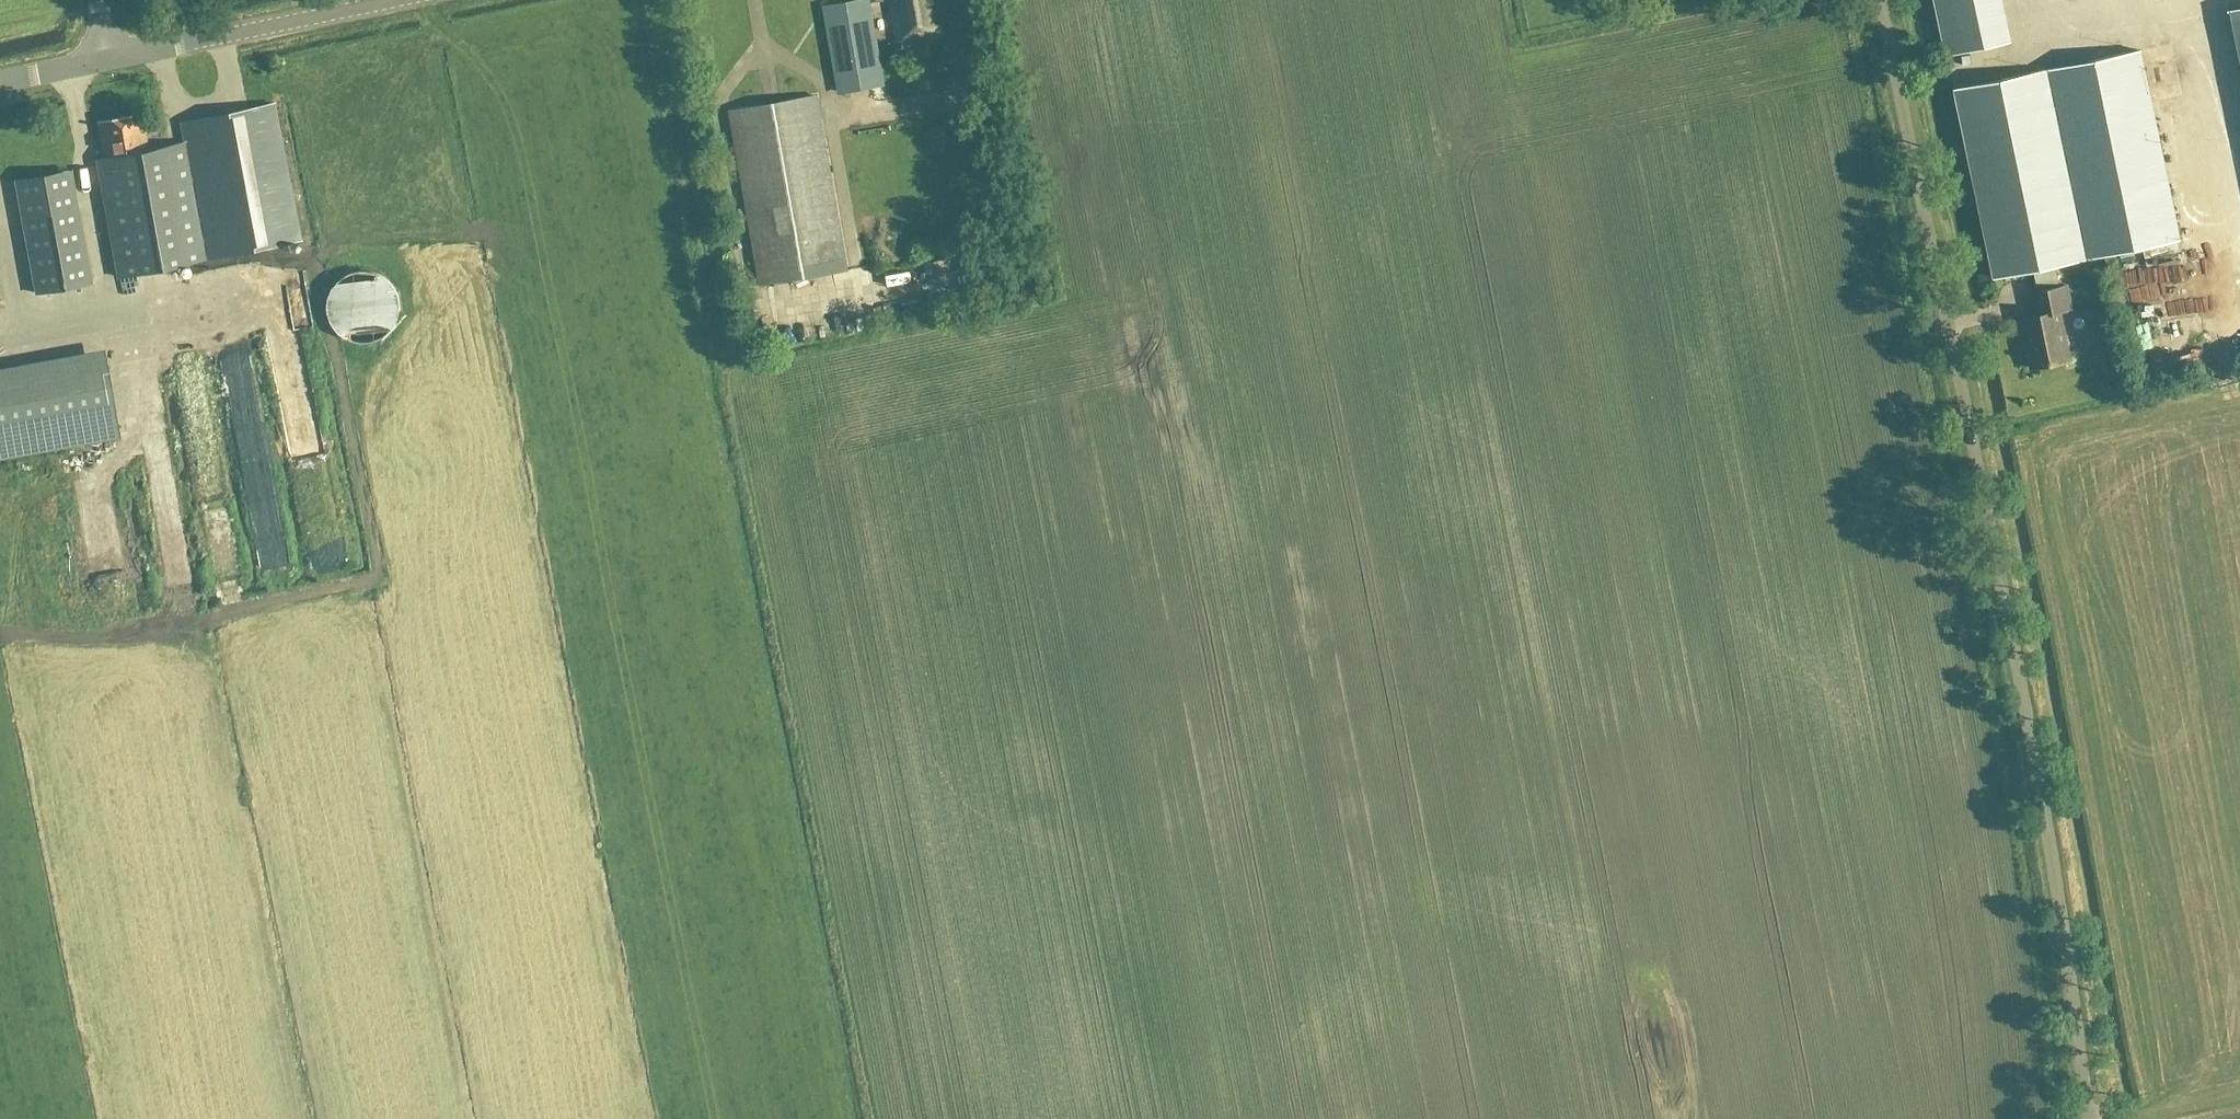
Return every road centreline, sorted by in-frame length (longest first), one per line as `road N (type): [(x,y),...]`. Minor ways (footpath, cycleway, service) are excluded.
road 1 (unclassified): [(2091,1118),(2019,673),(1881,0)]
road 2 (tertiary): [(109,63),(417,0)]

